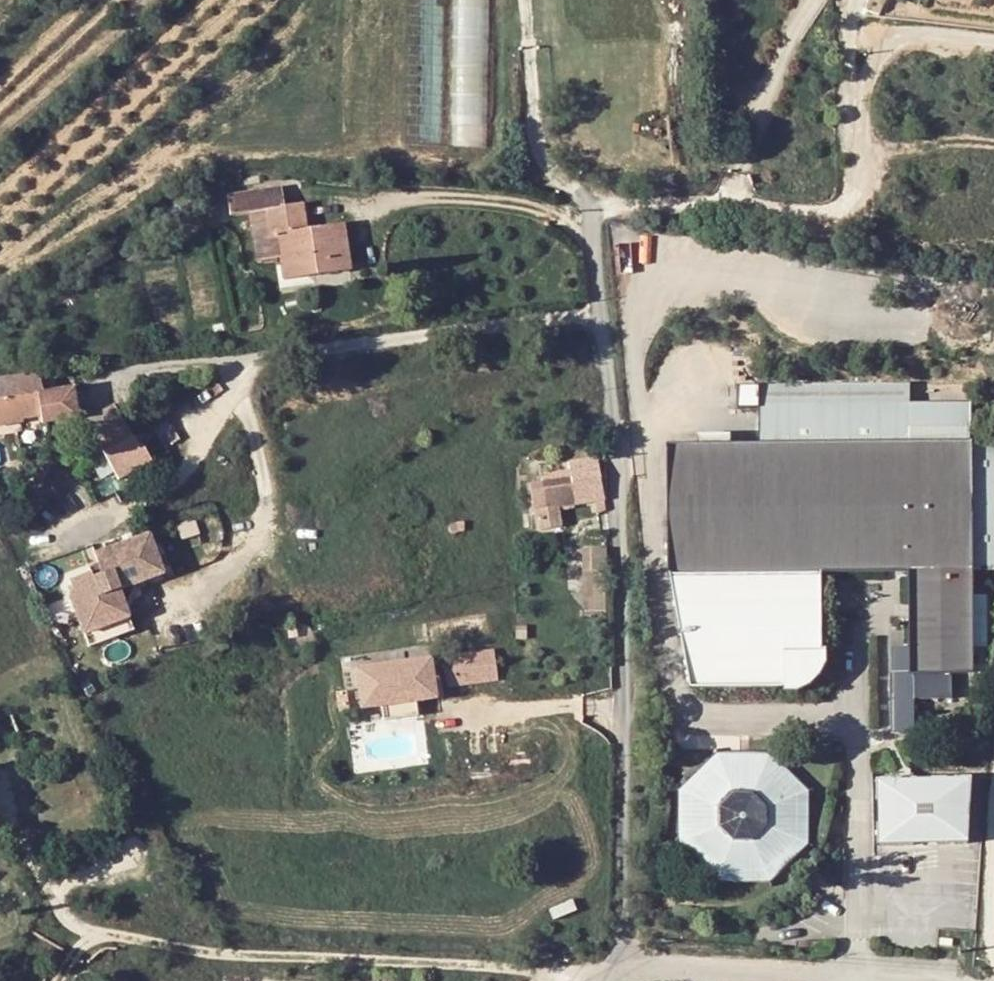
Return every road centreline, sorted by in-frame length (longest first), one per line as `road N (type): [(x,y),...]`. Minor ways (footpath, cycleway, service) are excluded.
road 1 (residential): [(630,975),(617,899),(614,485),(599,214),(619,206),(830,213),(846,206),(857,178),(860,96),(884,54),(927,38),(993,45)]
road 2 (unclassified): [(630,975),(938,980)]
road 3 (track): [(993,143),(930,143),(857,170)]

